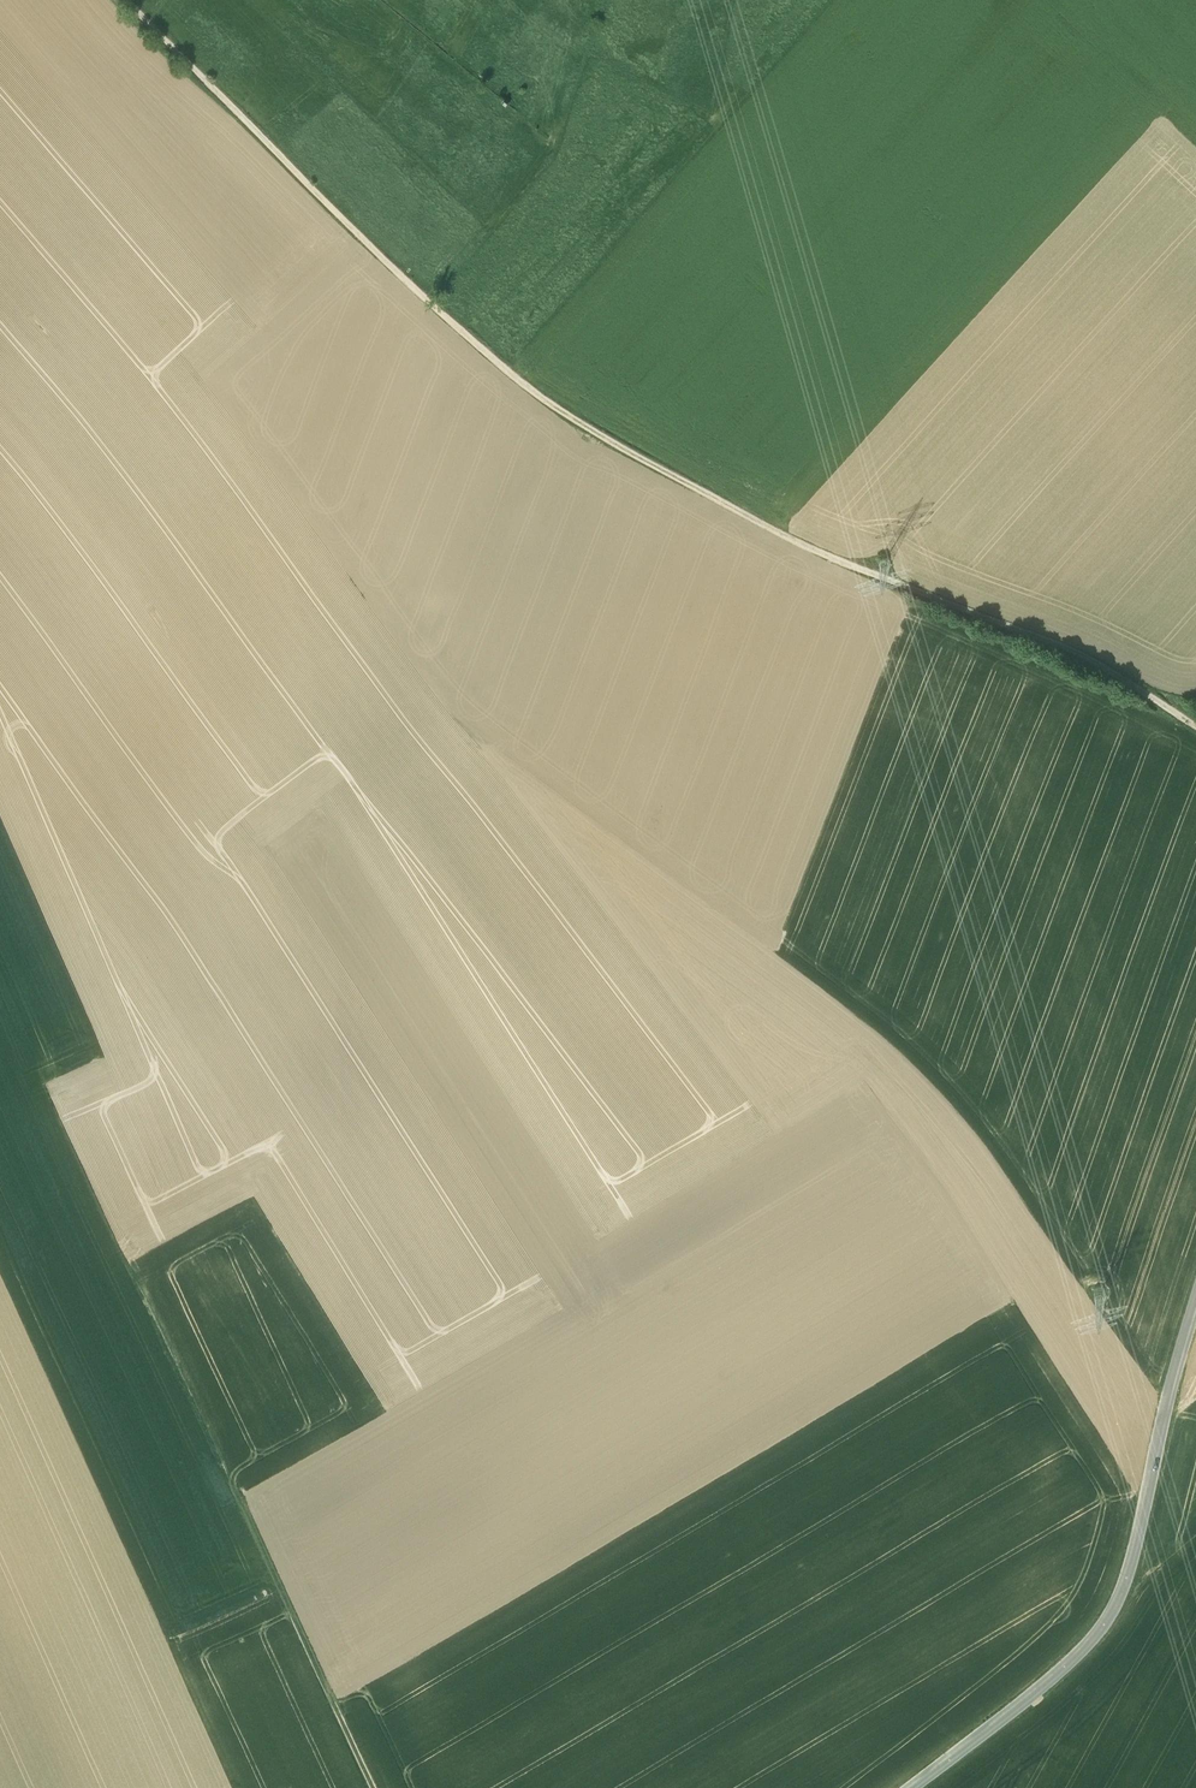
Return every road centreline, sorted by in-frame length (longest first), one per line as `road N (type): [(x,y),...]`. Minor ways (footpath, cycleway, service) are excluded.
road 1 (track): [(127,0),(366,241),(559,409),(776,531),(1130,687),(1195,724)]
road 2 (unclassified): [(902,1787),(1097,1633),(1121,1593),(1195,1297)]

